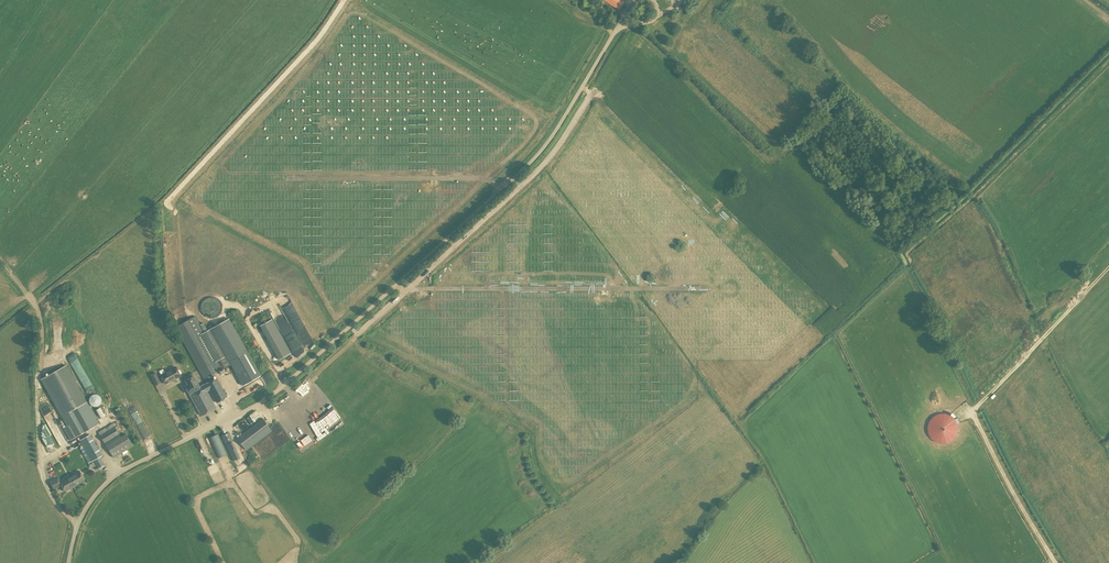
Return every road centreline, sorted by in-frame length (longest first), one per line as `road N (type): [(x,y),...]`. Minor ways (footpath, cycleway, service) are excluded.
road 1 (unclassified): [(68,562),(79,521),(102,486),(124,467),(267,398),(528,164),(619,28)]
road 2 (track): [(629,24),(768,156)]

